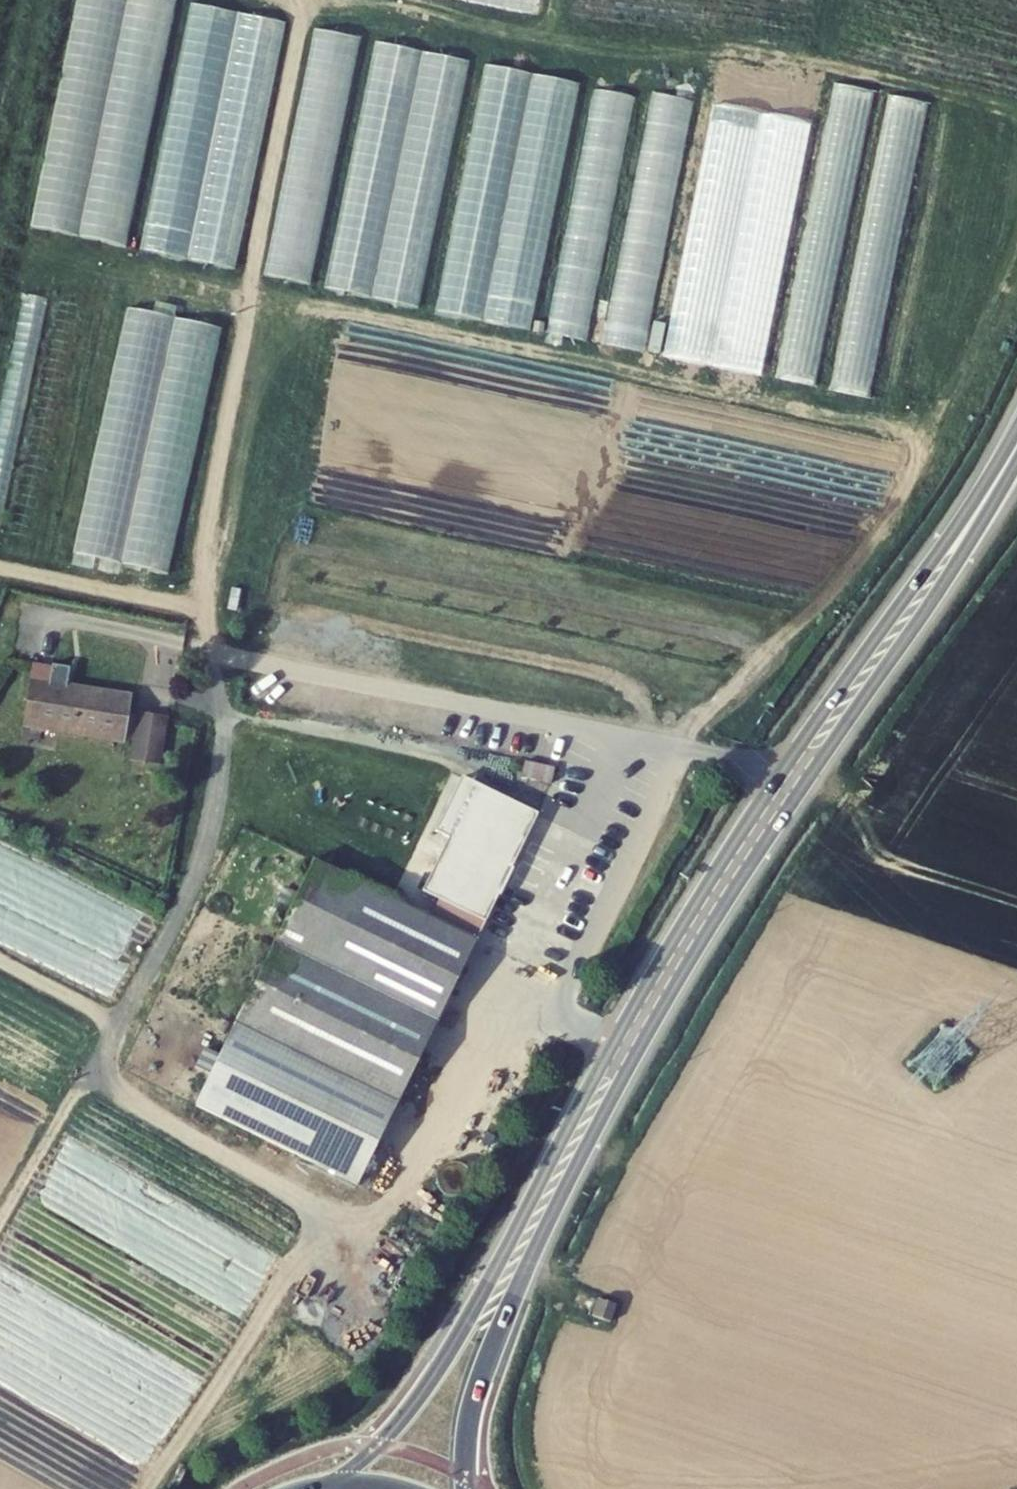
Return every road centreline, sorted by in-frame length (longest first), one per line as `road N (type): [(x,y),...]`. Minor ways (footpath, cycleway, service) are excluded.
road 1 (secondary): [(1013,454),(724,858),(424,1388),(376,1443),(328,1471)]
road 2 (secondary): [(471,1488),(480,1390),(562,1193),(709,931),(961,557),(1013,454)]
road 3 (track): [(765,659),(823,612),(921,499),(968,424),(1016,311)]
road 4 (track): [(1016,117),(844,67),(759,53),(714,50),(686,61),(633,61)]

